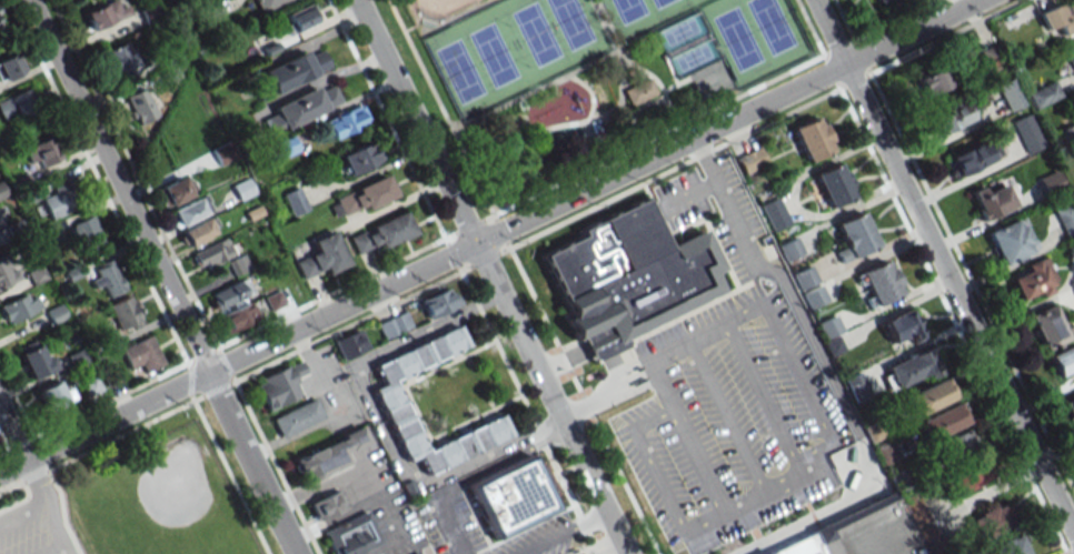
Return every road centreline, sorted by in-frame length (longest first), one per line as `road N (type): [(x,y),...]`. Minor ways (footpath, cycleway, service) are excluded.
road 1 (residential): [(212,370),(981,0)]
road 2 (residential): [(1073,534),(816,0)]
road 3 (residential): [(567,432),(358,0)]
road 4 (residential): [(212,370),(31,0)]
road 5 (residential): [(29,460),(212,370)]
road 6 (residential): [(297,553),(212,370)]
road 7 (residential): [(627,553),(567,432)]

